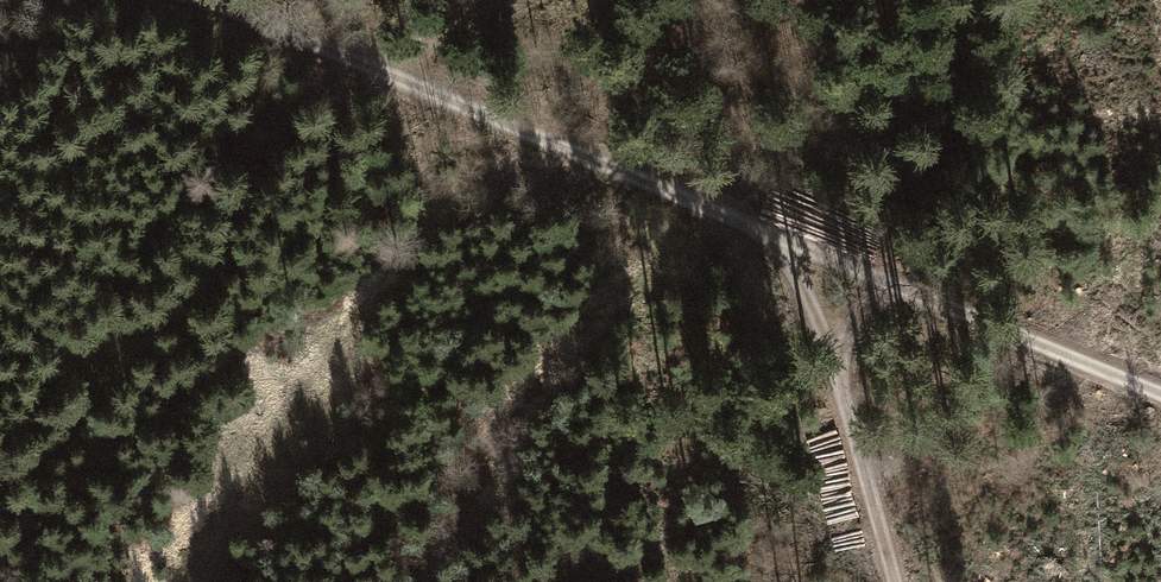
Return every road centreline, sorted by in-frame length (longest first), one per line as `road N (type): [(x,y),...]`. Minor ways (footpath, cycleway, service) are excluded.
road 1 (track): [(1160,395),(208,0)]
road 2 (track): [(895,581),(823,329),(766,231)]
road 3 (track): [(355,61),(415,45),(514,0)]

